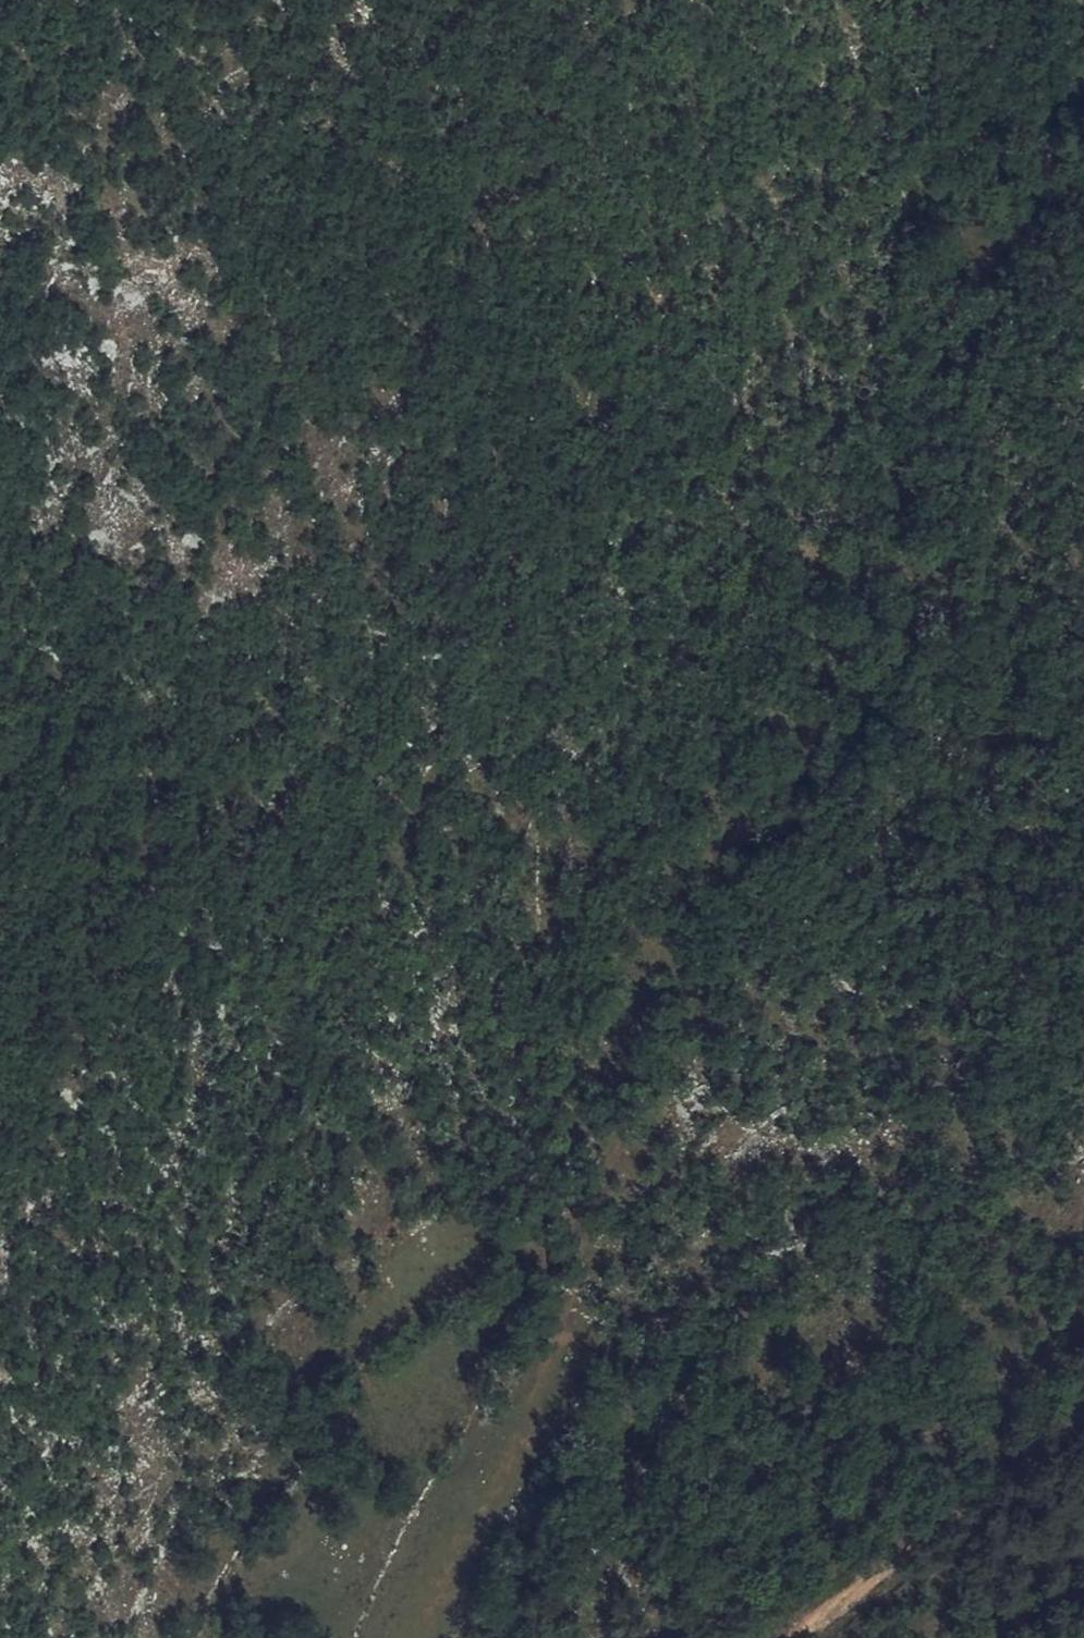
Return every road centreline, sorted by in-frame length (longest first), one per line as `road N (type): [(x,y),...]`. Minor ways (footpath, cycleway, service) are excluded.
road 1 (track): [(796,1637),(899,1566),(1083,1408)]

